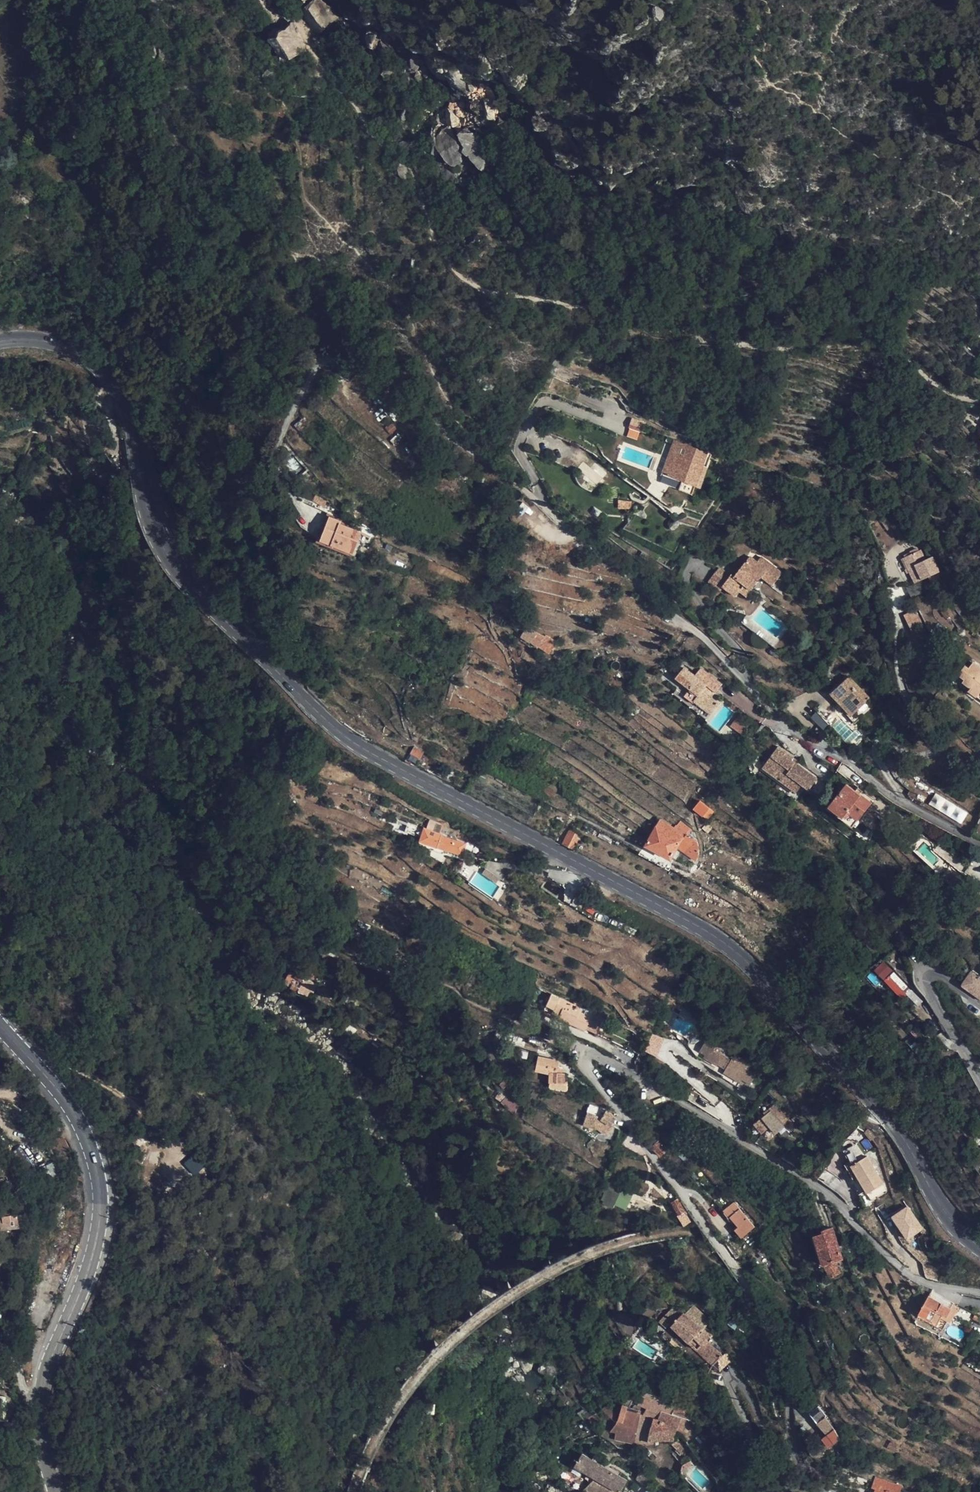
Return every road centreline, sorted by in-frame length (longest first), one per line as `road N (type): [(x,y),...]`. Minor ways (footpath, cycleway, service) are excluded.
road 1 (secondary): [(0,340),(57,344),(107,378),(133,430),(149,513),(166,552),(331,724),(732,949),(881,1110),(940,1204),(979,1246)]
road 2 (residential): [(763,1491),(729,1387),(739,1380),(783,1476),(796,1473),(780,1349),(740,1278),(586,1070),(582,1054),(620,1067),(809,1182),(912,1276),(979,1293)]
road 3 (track): [(354,1491),(390,1411),(466,1328),(546,1274),(646,1236),(762,1231),(810,1241),(901,1282),(979,1347)]
road 4 (residential): [(979,840),(890,795),(788,725),(704,633),(570,528)]
road 5 (secondary): [(57,1491),(41,1402),(94,1254),(99,1187),(68,1103),(0,1027)]
road 6 (residential): [(979,1079),(936,1004),(929,974),(979,1004)]

